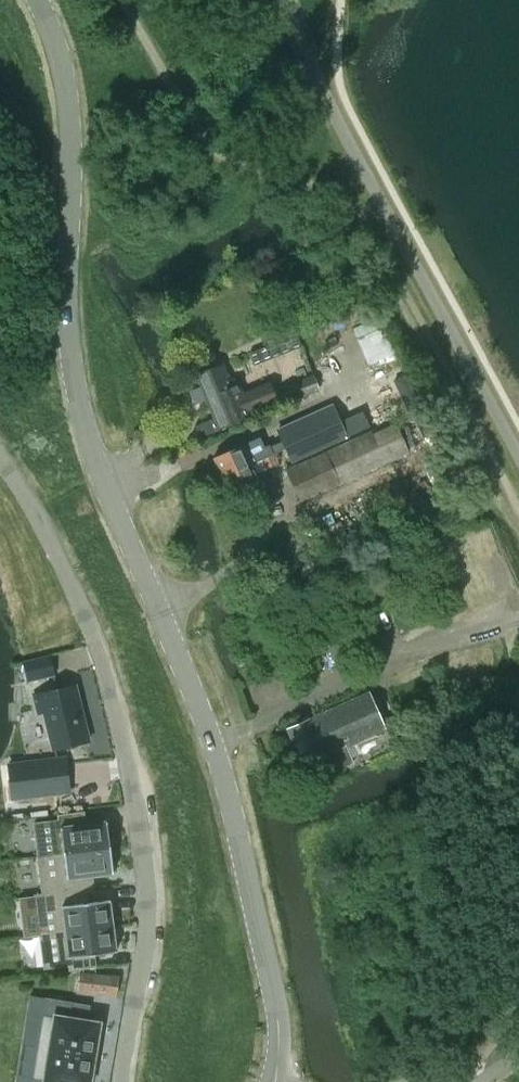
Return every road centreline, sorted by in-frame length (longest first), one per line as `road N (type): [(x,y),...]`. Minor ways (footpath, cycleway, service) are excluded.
road 1 (tertiary): [(279,1081),(278,1026),(210,735),(73,390),(68,103),(38,0)]
road 2 (unclassified): [(123,1081),(147,922),(144,840),(125,742),(87,620),(0,462)]

